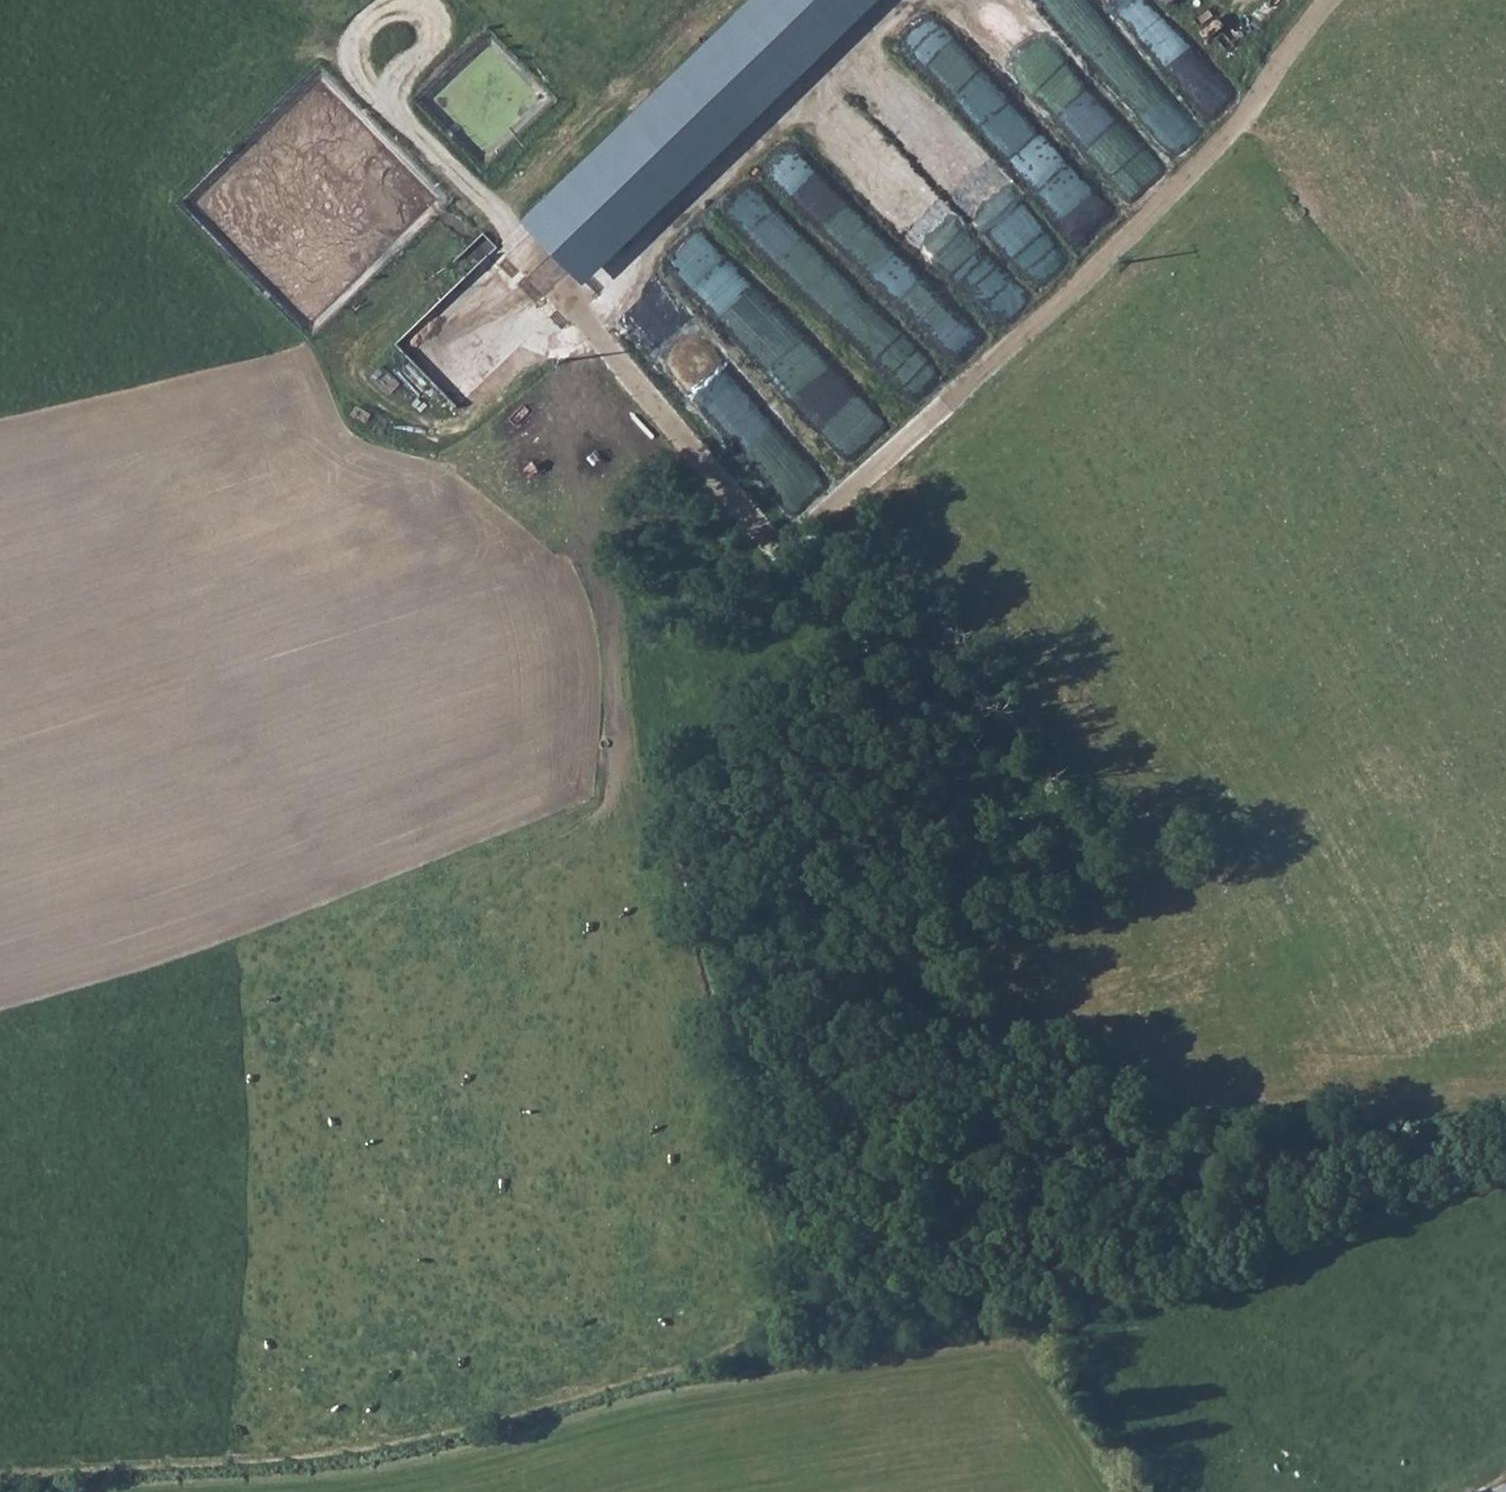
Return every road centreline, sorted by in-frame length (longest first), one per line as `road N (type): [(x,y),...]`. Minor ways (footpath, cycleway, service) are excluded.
road 1 (track): [(1332,0),(1245,105),(1035,324),(775,536),(477,193),(364,80),(348,45),(359,22),(388,6),(413,10),(431,28),(420,54)]
road 2 (track): [(720,194),(917,0)]

